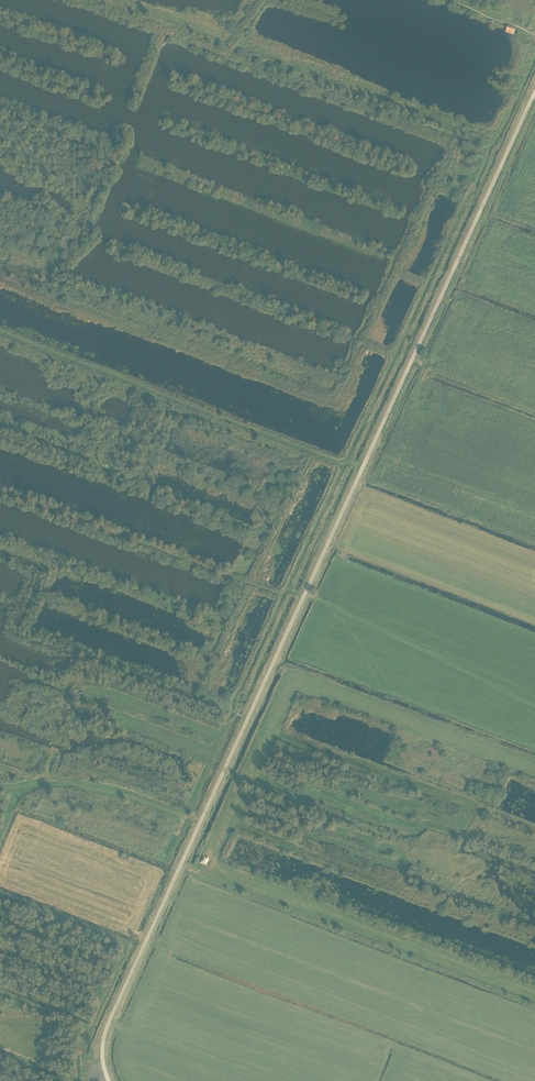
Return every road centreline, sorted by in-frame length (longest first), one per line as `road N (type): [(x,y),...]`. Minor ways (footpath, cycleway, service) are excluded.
road 1 (unclassified): [(109,1080),(103,1044),(111,1018),(534,92)]

